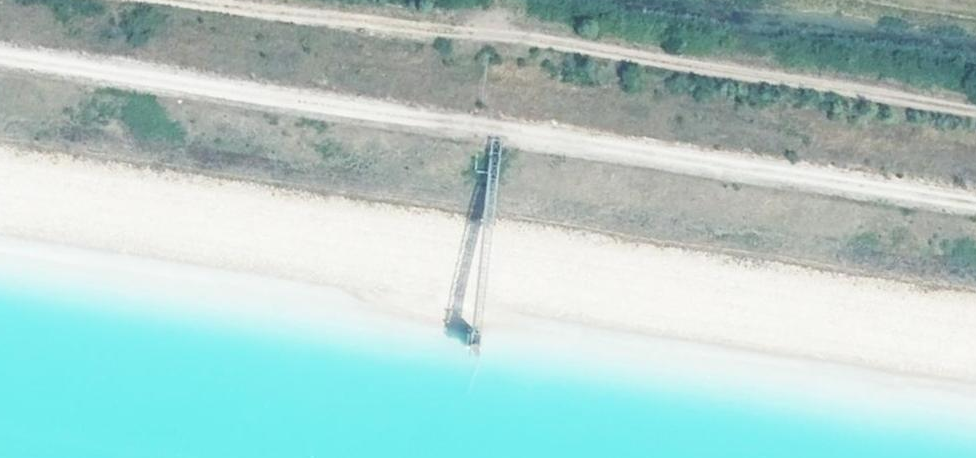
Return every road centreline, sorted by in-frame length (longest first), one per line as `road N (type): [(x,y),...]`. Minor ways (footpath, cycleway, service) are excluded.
road 1 (track): [(975,201),(0,56)]
road 2 (track): [(254,0),(975,104)]

